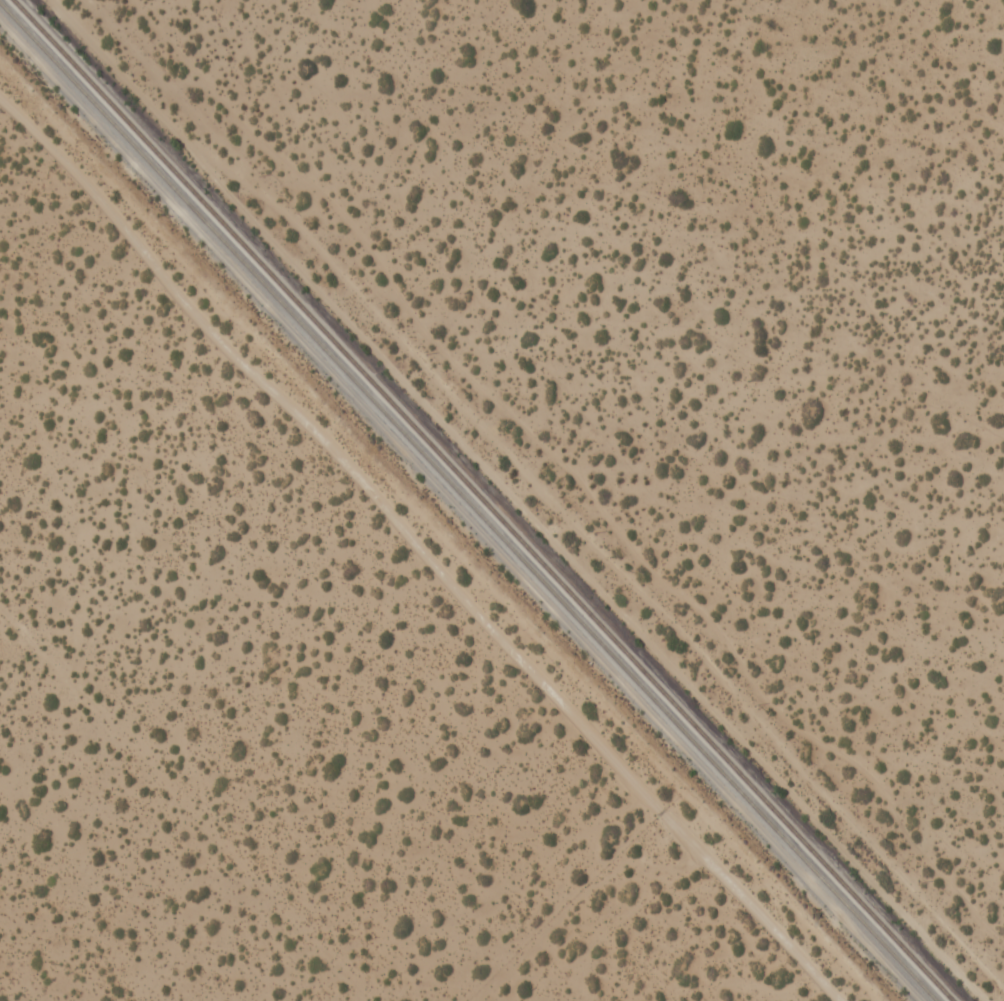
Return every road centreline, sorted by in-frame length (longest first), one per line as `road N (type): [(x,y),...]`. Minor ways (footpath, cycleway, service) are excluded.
road 1 (track): [(1003,929),(851,768),(767,704),(139,0)]
road 2 (residential): [(835,1000),(75,181),(0,110)]

